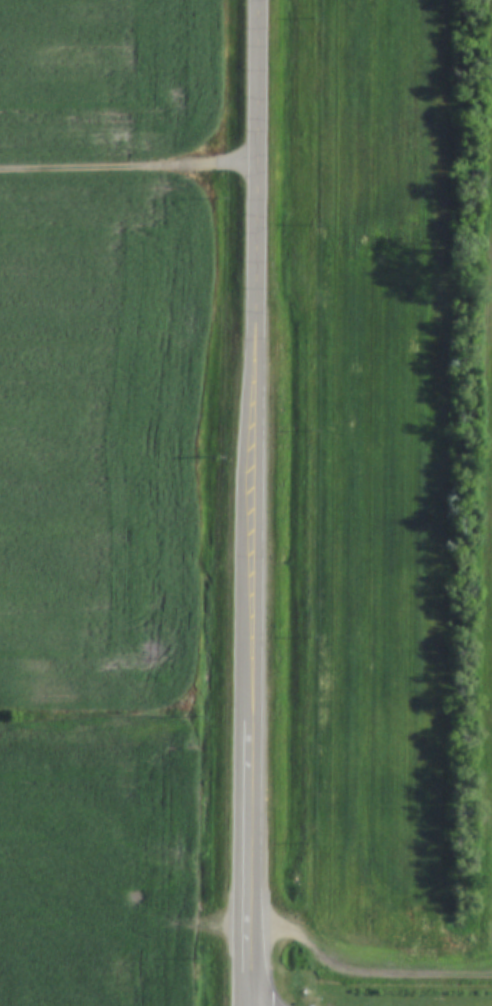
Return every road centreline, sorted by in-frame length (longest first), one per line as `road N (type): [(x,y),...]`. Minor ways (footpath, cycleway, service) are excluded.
road 1 (tertiary): [(256,1005),(264,0)]
road 2 (track): [(0,170),(262,161)]
road 3 (track): [(491,977),(361,976),(300,943),(257,936)]

